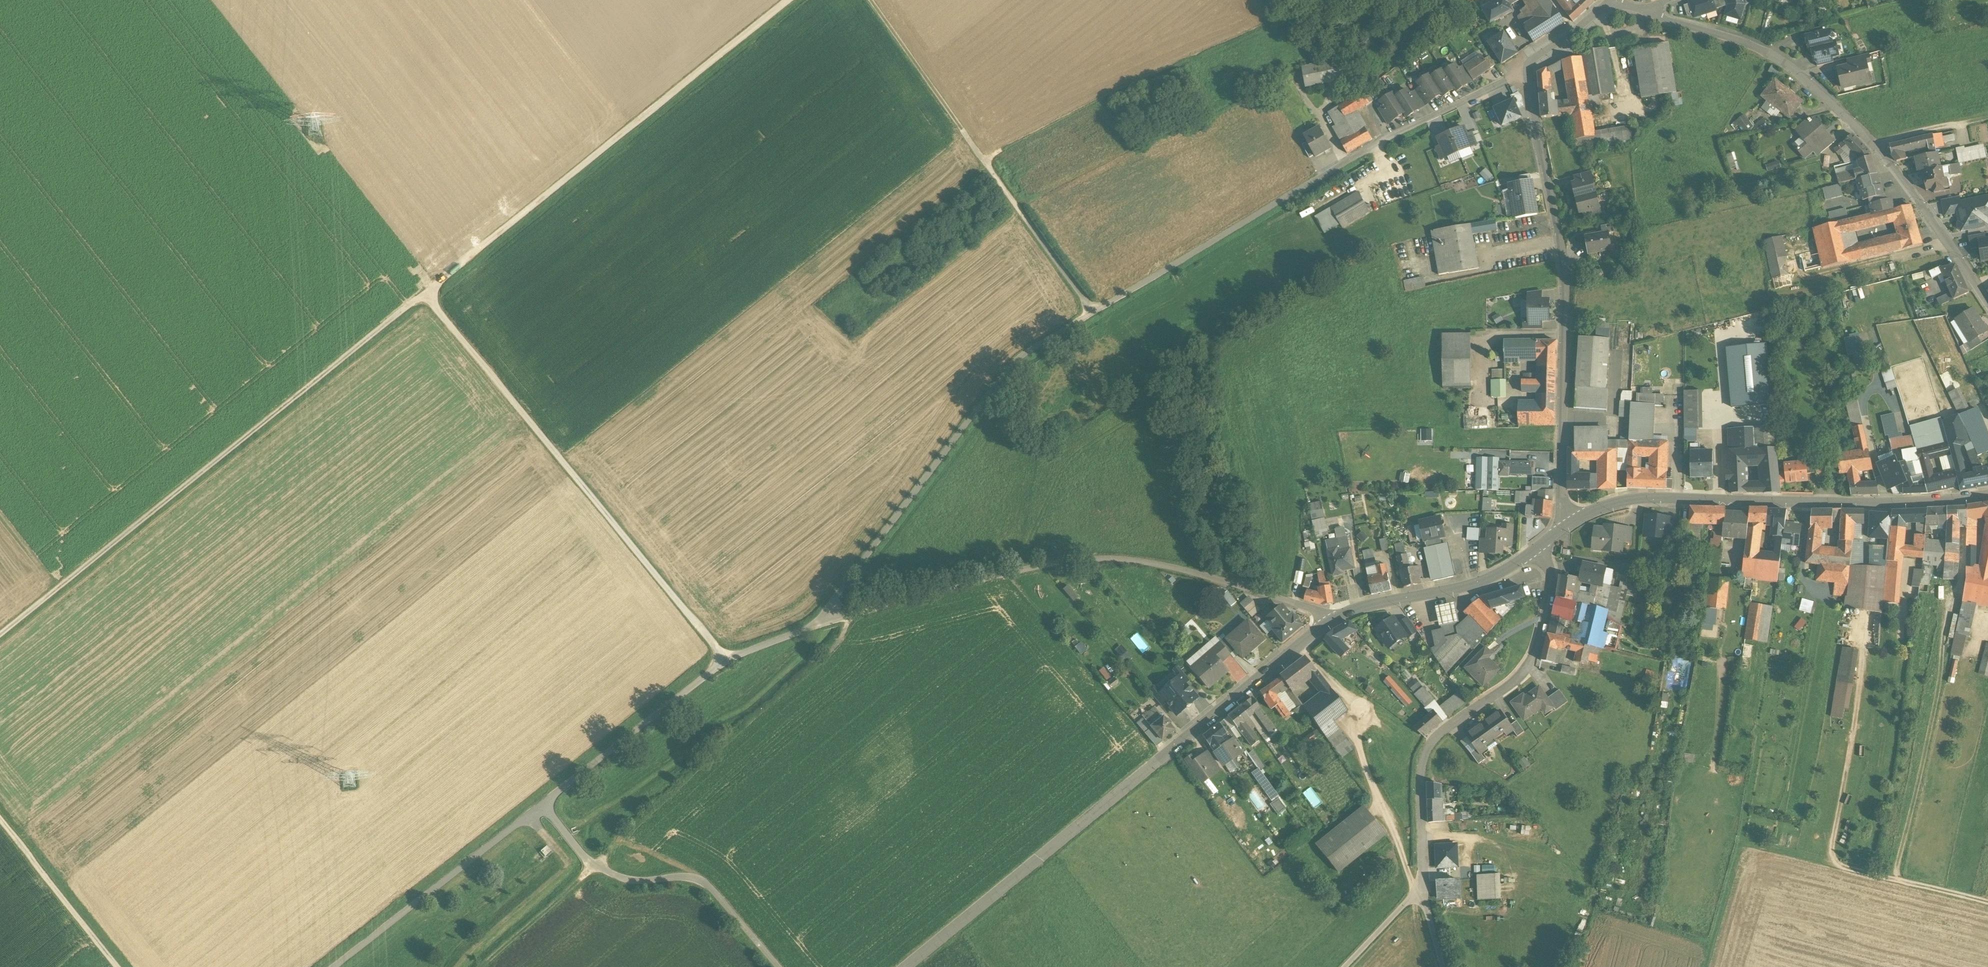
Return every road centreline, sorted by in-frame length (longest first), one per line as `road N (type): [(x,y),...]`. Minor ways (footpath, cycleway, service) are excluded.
road 1 (track): [(787,0),(0,634)]
road 2 (track): [(333,966),(726,661),(852,613),(1016,571)]
road 3 (track): [(1268,209),(1018,358),(823,623)]
road 4 (tertiary): [(1329,622),(905,966)]
road 5 (track): [(423,292),(726,661)]
road 6 (residential): [(1987,304),(1902,182),(1813,84),(1746,43),(1652,14)]
road 7 (residential): [(1570,521),(1562,494),(1564,264),(1528,71)]
road 8 (tertiary): [(1987,495),(1863,504),(1641,499),(1570,521)]
road 9 (residential): [(1539,545),(1552,587),(1527,668),(1454,722),(1423,757),(1424,897)]
road 10 (track): [(870,0),(1093,313)]
road 11 (track): [(1256,0),(1269,23),(982,160)]
road 12 (residential): [(1329,622),(1263,591),(1160,565),(1054,563),(1016,571)]
road 13 (track): [(777,966),(706,883),(689,875),(610,874),(543,804)]
road 14 (residential): [(1528,71),(1392,134),(1268,209)]
road 15 (track): [(1987,904),(1741,844)]
road 16 (tertiary): [(1539,545),(1477,583),(1377,603),(1329,622)]
road 17 (track): [(114,966),(0,823)]
road 18 (track): [(593,864),(494,966)]
road 19 (track): [(1706,966),(1741,844)]

